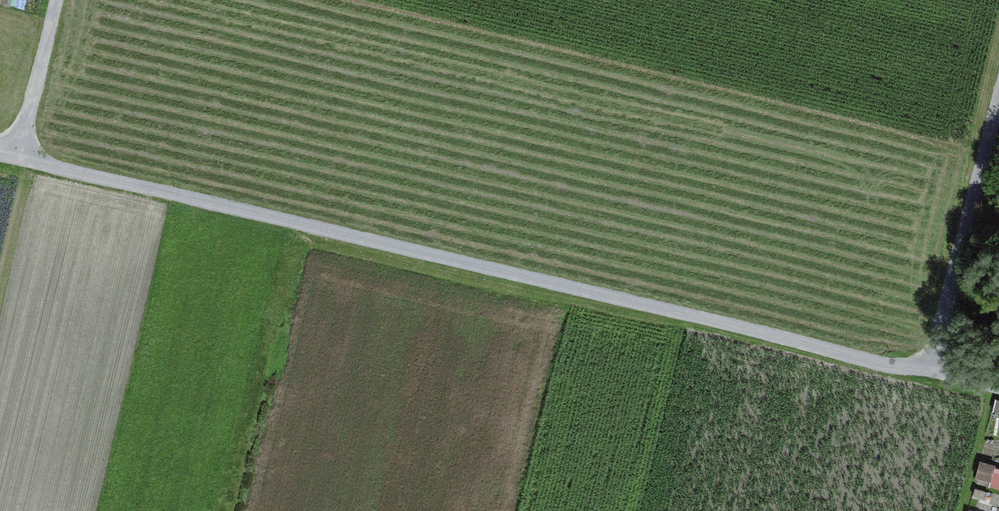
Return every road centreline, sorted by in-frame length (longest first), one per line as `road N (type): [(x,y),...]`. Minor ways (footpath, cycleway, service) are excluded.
road 1 (track): [(939,367),(895,366),(0,150)]
road 2 (track): [(939,367),(998,122)]
road 3 (track): [(23,155),(59,0)]

